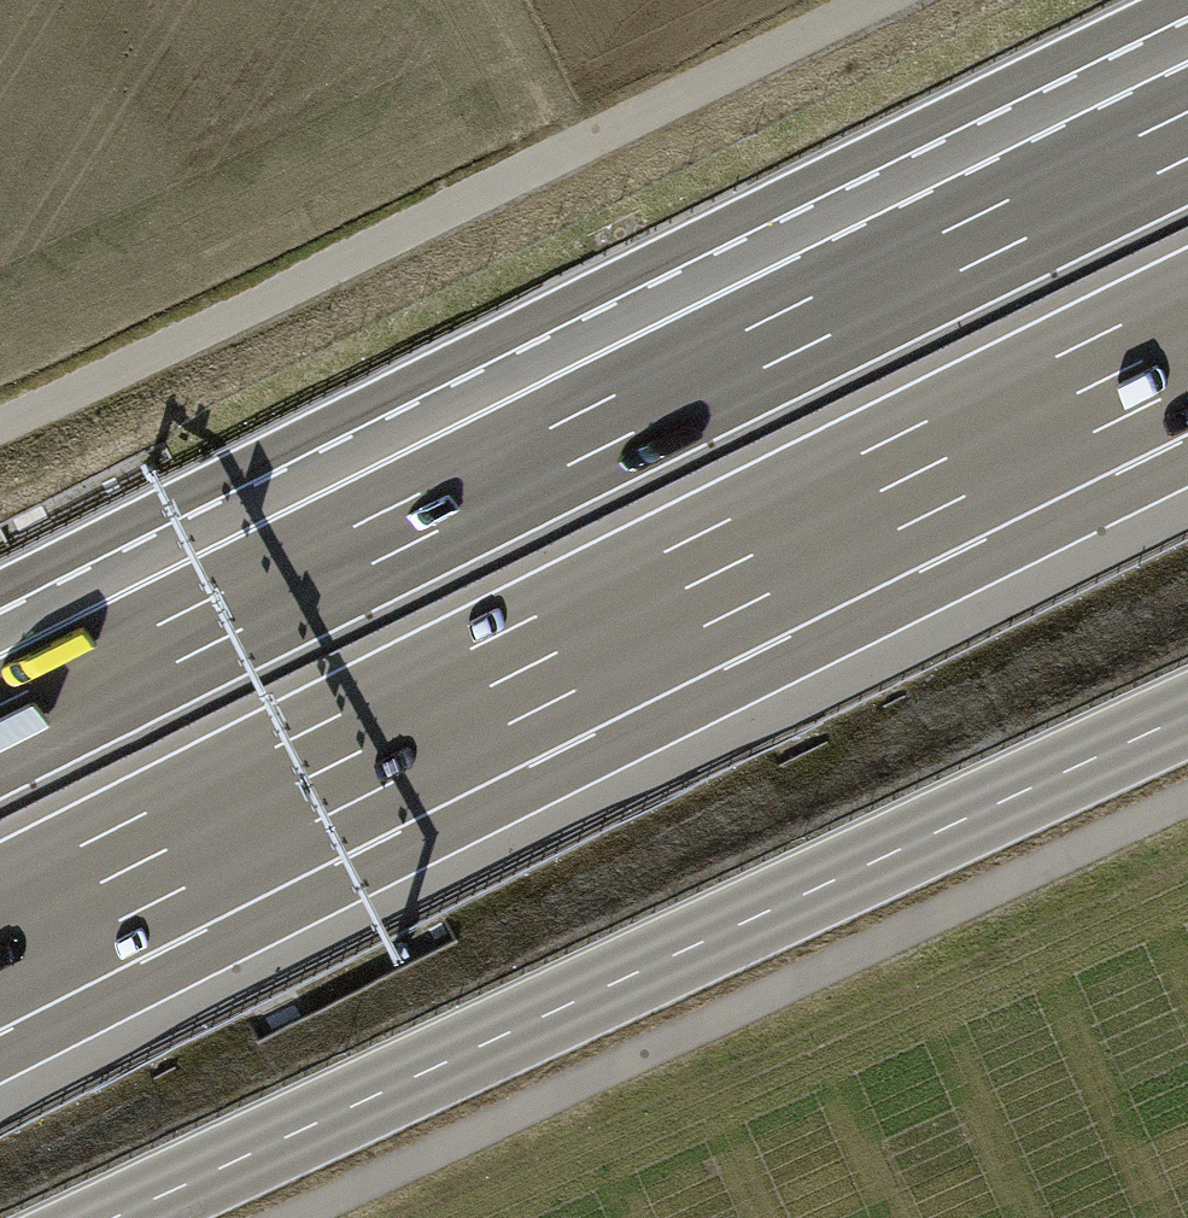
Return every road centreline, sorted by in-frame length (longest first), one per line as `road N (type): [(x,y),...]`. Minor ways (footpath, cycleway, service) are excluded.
road 1 (motorway): [(0,935),(1187,339)]
road 2 (motorway): [(1187,136),(0,729)]
road 3 (tertiary): [(113,1217),(1187,715)]
road 4 (track): [(1187,801),(300,1217)]
road 5 (track): [(0,425),(879,0)]

